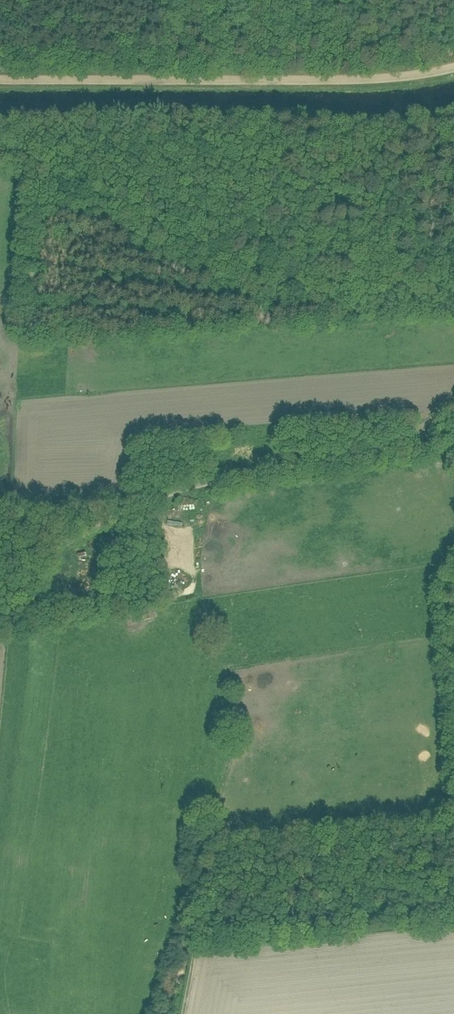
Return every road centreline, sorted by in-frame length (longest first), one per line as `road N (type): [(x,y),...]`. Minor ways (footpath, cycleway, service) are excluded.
road 1 (unclassified): [(0,567),(160,496),(387,447),(453,400)]
road 2 (track): [(453,69),(361,85),(0,81)]
road 3 (track): [(453,929),(193,953)]

